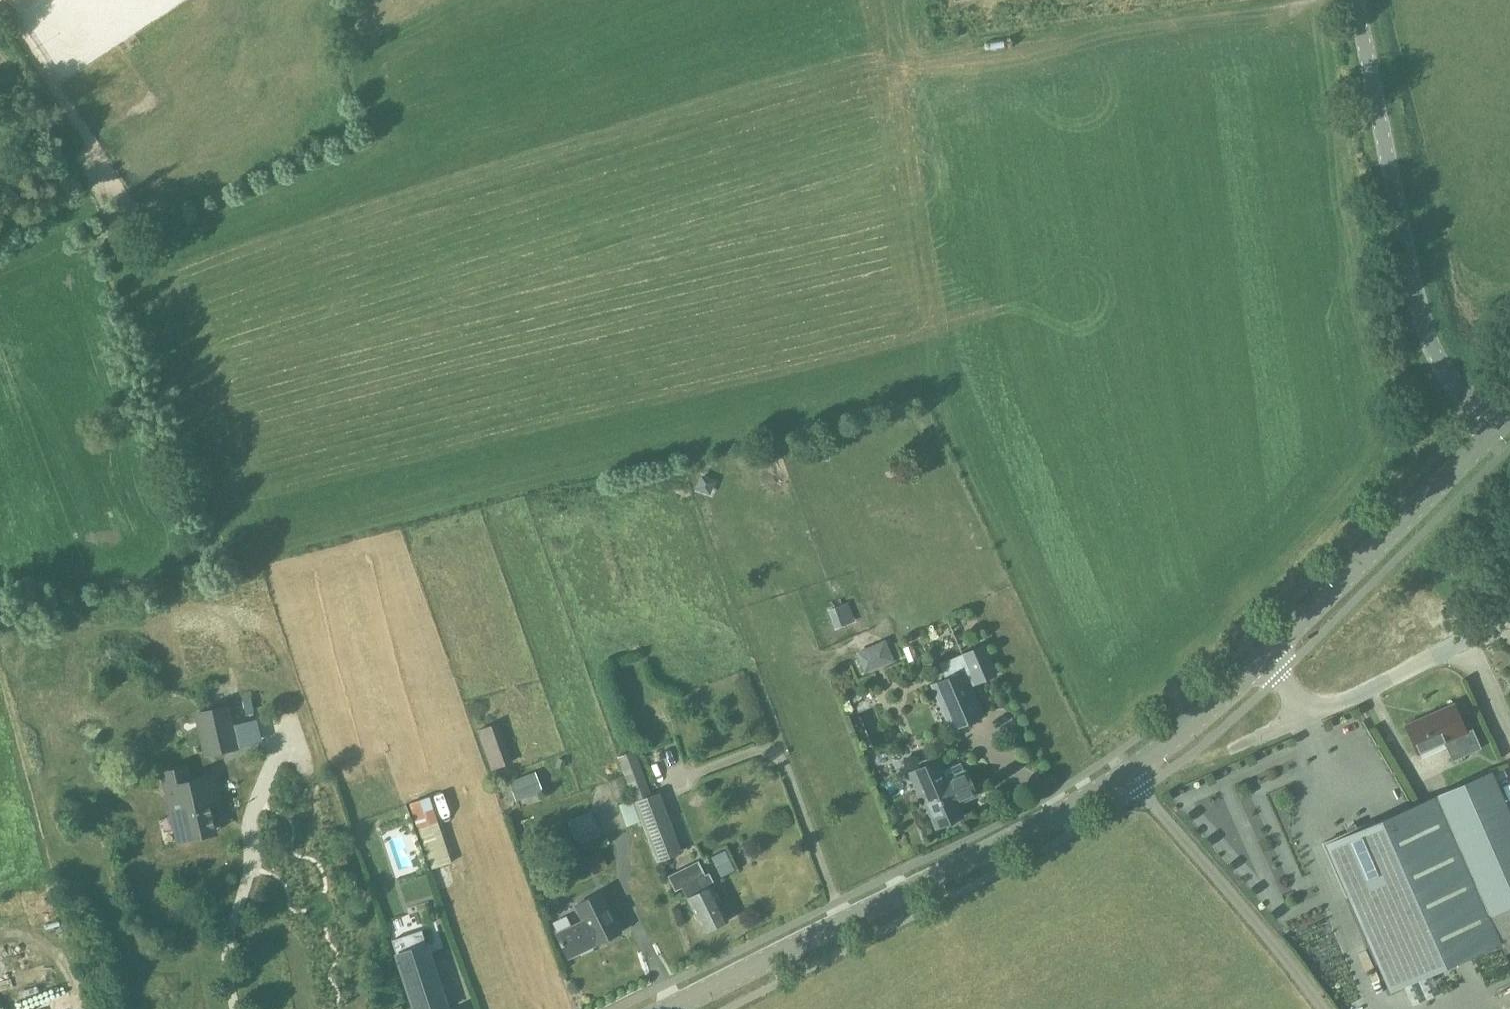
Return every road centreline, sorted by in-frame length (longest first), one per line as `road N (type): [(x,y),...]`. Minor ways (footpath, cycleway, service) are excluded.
road 1 (tertiary): [(670,1008),(1126,776)]
road 2 (tertiary): [(1126,776),(1205,720),(1497,429)]
road 3 (unclassified): [(1353,0),(1430,345),(1457,390),(1497,429)]
road 4 (unclassified): [(1324,1008),(1126,776)]

